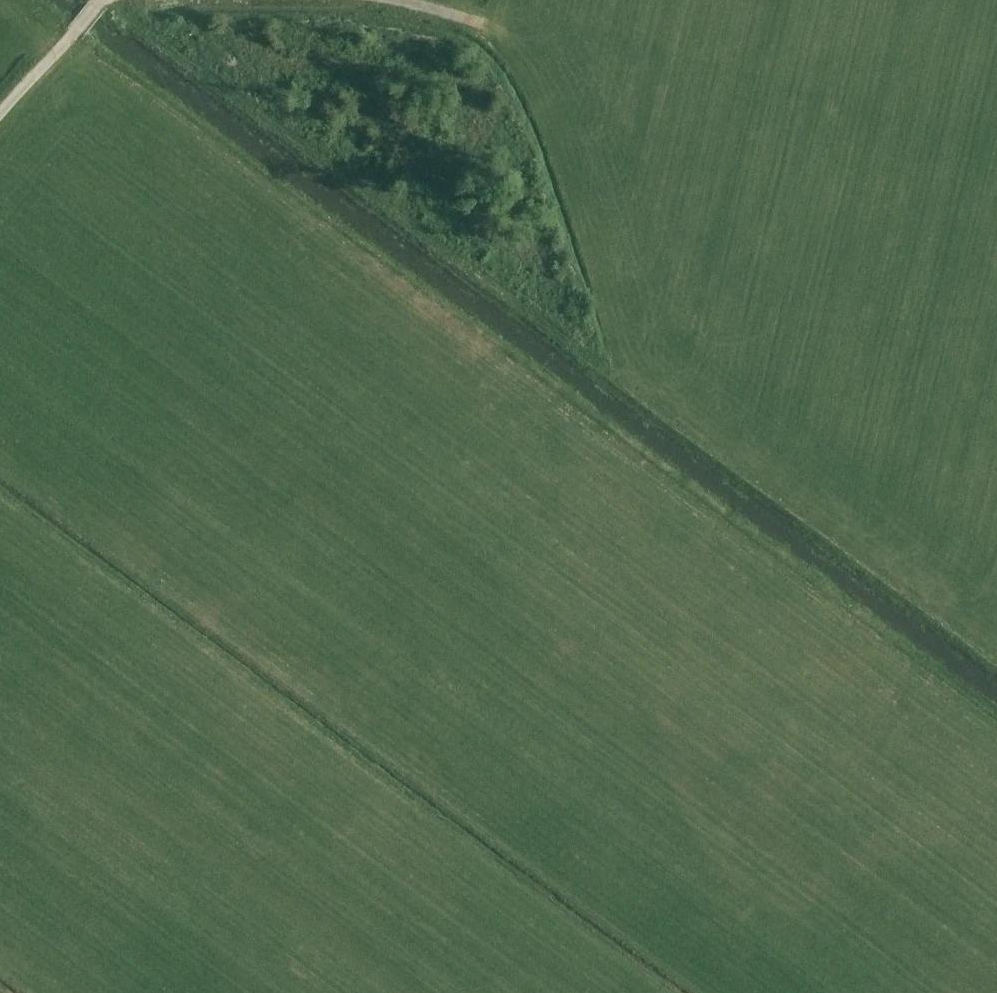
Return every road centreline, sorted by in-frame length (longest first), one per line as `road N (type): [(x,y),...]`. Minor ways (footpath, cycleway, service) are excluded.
road 1 (track): [(102,0),(0,121)]

